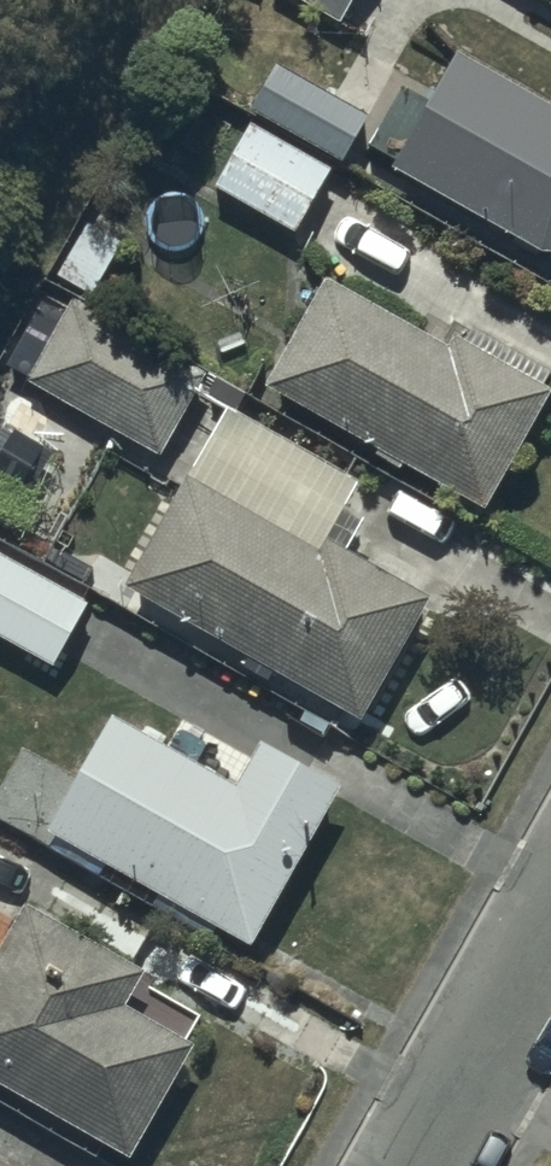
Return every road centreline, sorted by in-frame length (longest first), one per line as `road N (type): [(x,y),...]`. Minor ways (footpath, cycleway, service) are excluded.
road 1 (residential): [(419,1165),(550,931)]

